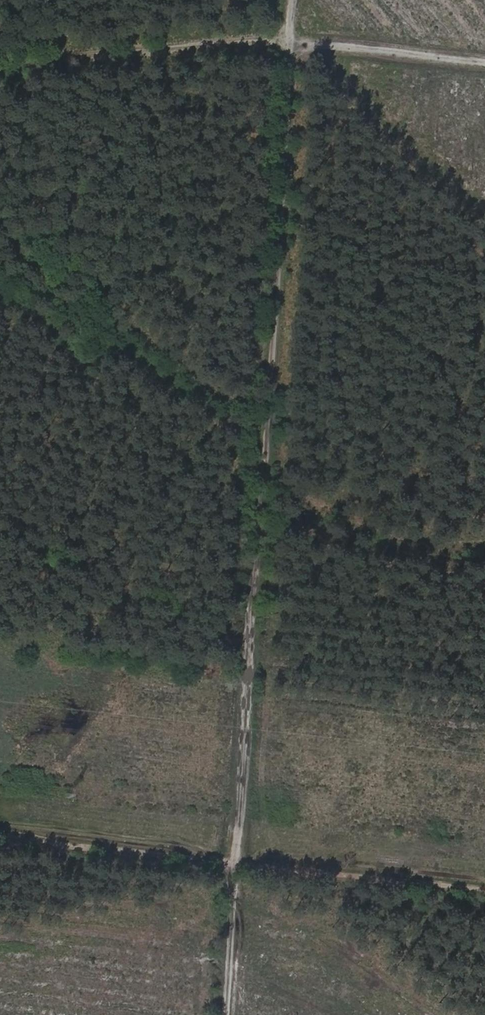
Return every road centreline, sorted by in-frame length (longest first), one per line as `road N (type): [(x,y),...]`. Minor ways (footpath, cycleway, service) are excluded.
road 1 (track): [(293,0),(227,1014)]
road 2 (track): [(484,889),(0,830)]
road 3 (track): [(484,61),(290,41),(0,65)]

